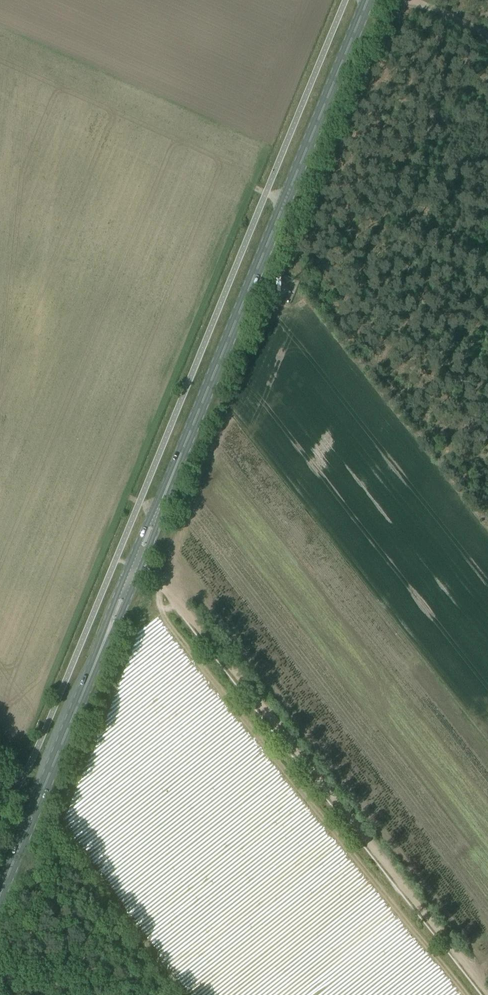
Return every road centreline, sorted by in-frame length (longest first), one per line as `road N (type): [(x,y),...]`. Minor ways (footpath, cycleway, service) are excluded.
road 1 (primary): [(159,506),(367,0)]
road 2 (track): [(487,992),(171,594)]
road 3 (primary): [(0,894),(107,635)]

